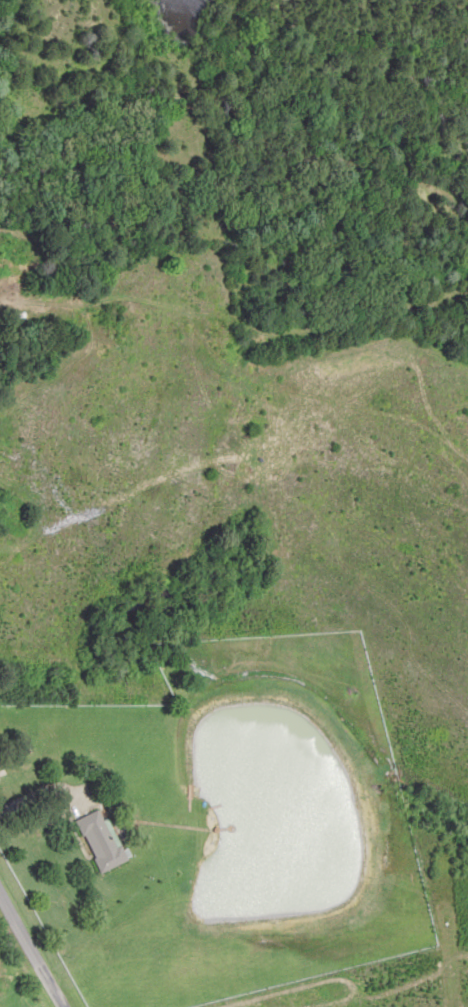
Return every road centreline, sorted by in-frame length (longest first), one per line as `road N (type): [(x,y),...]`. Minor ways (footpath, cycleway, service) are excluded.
road 1 (residential): [(83,1006),(0,875)]

